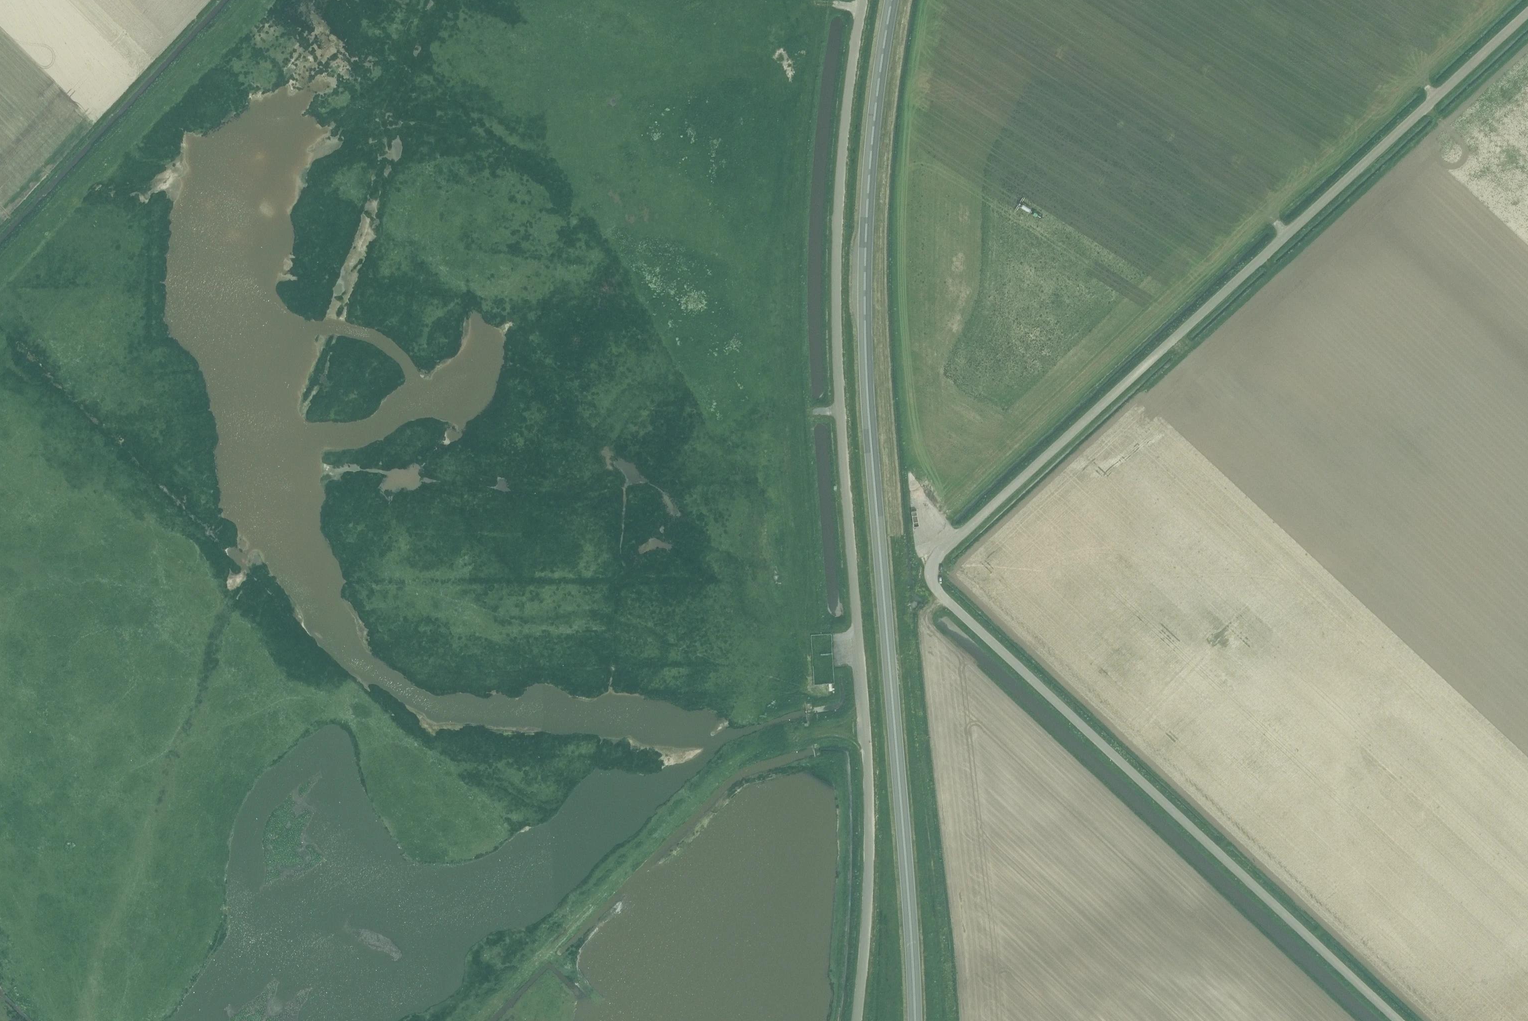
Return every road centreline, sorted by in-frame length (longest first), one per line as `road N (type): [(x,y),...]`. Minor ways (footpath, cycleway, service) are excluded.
road 1 (unclassified): [(1397,1020),(935,584),(939,562),(1527,16)]
road 2 (trunk): [(915,1020),(867,365),(874,120),(892,0)]
road 3 (unclassified): [(853,1020),(866,781),(837,376),(835,220),(862,0)]

